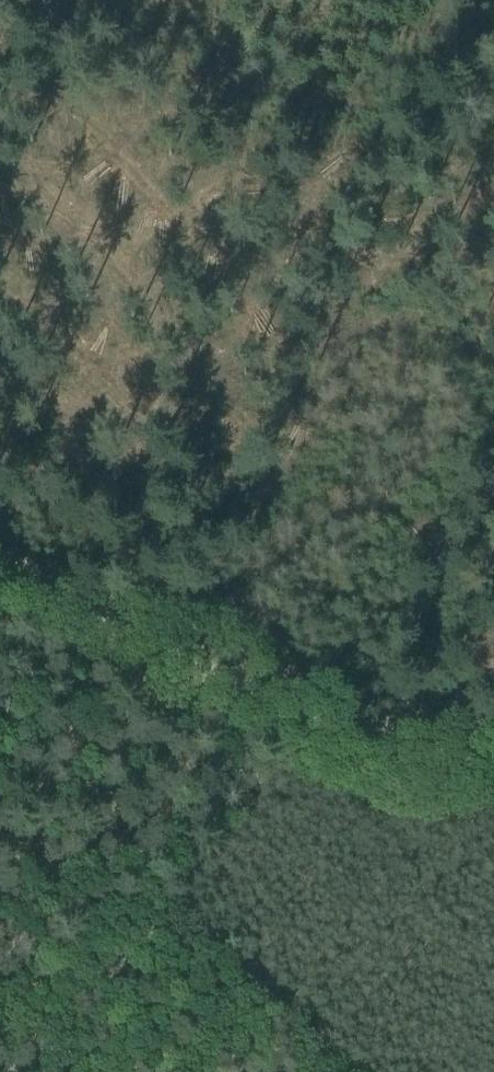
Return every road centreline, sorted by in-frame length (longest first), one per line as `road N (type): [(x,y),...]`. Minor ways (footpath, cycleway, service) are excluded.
road 1 (track): [(0,578),(414,749),(493,752)]

